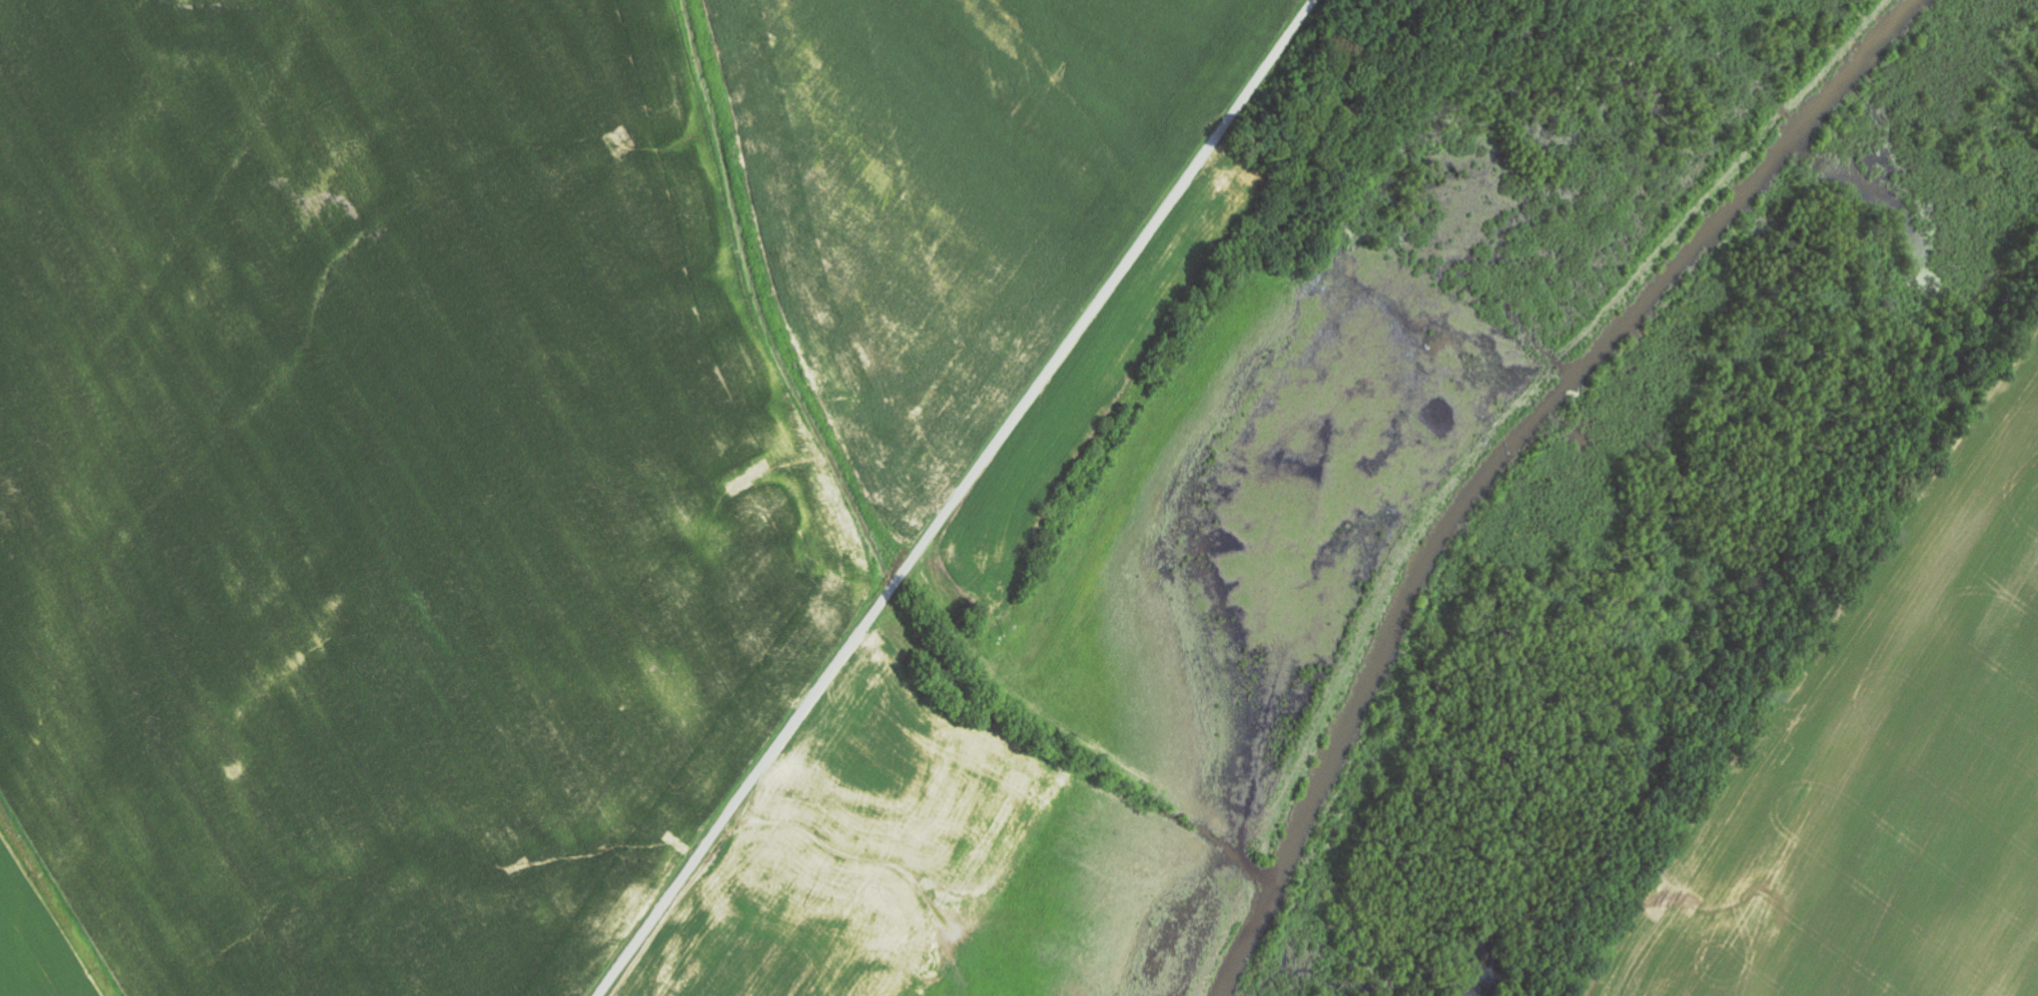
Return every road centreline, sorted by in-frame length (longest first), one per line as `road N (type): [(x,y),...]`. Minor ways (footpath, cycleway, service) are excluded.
road 1 (residential): [(600,995),(1314,0)]

